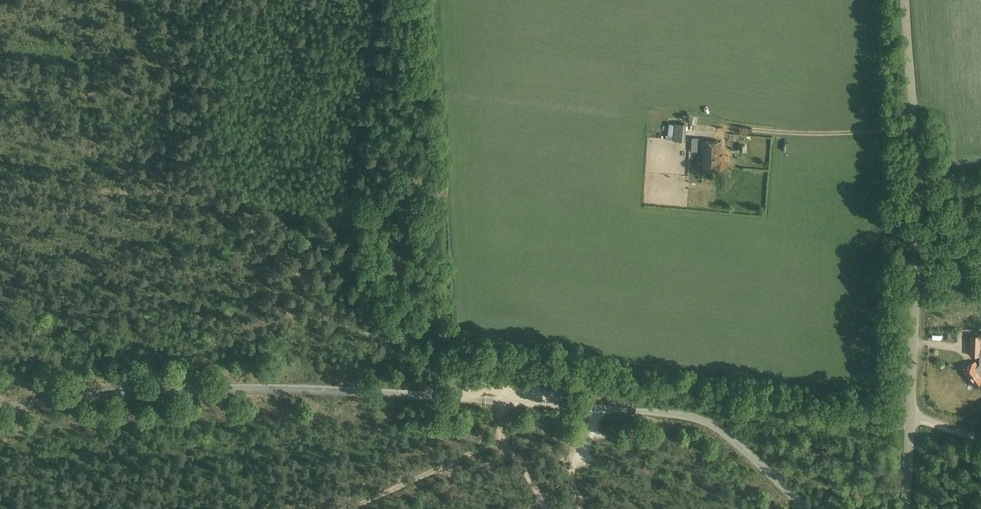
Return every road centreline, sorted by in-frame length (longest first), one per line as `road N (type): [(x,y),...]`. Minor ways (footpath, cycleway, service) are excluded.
road 1 (tertiary): [(906,508),(916,234),(906,0)]
road 2 (track): [(489,403),(258,390),(106,396),(0,410)]
road 3 (unclassified): [(806,508),(703,422),(489,403)]
road 4 (track): [(503,440),(357,508)]

